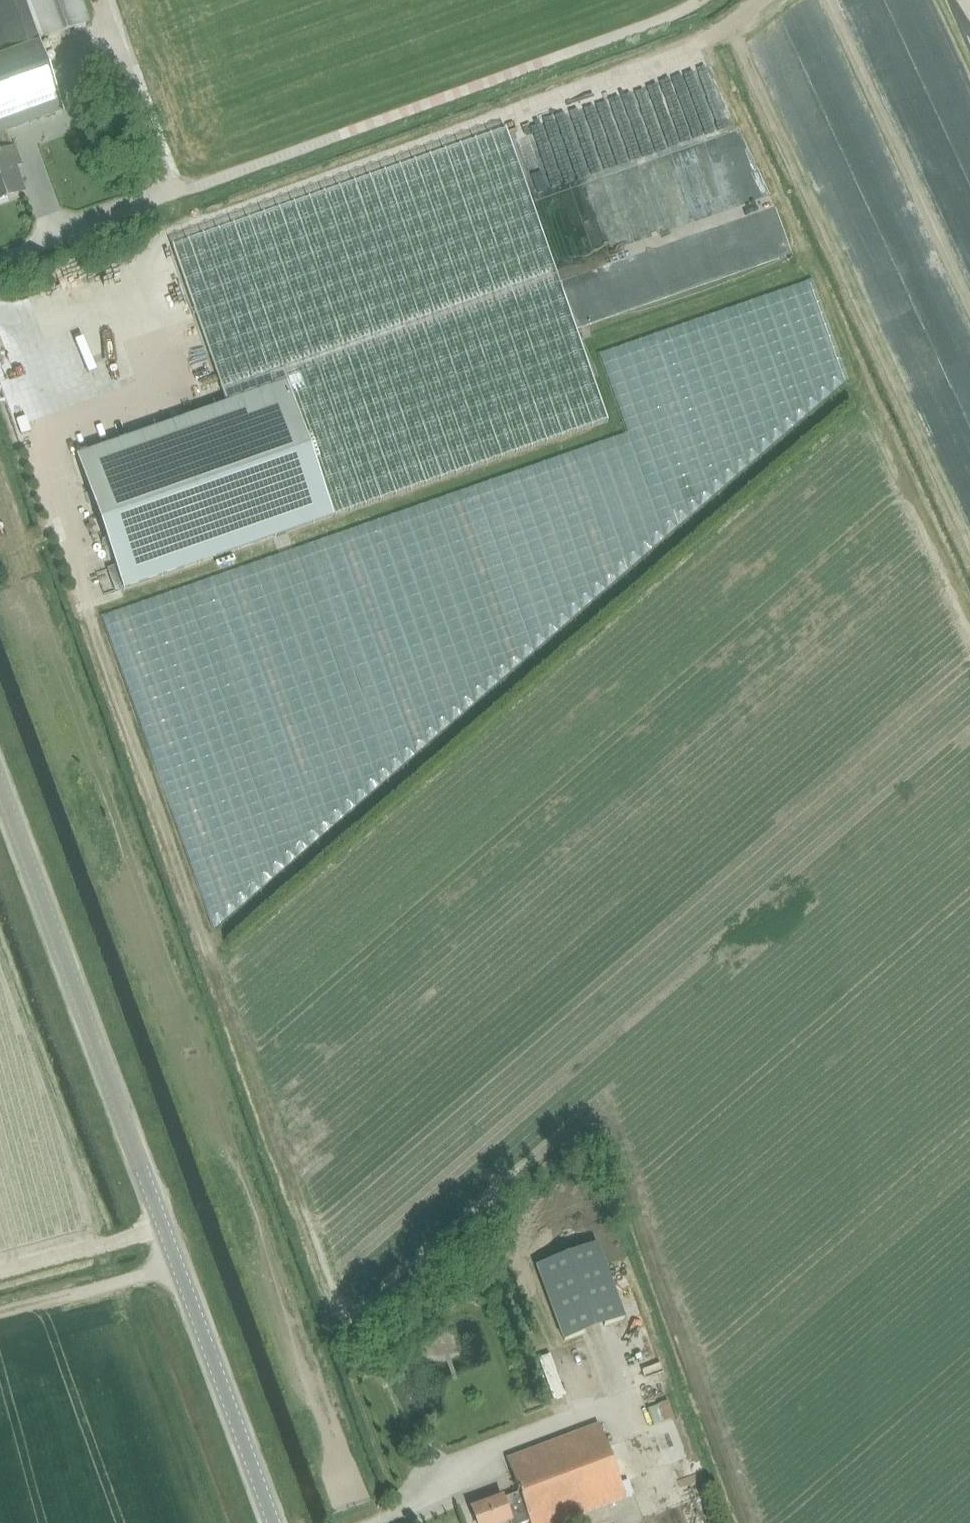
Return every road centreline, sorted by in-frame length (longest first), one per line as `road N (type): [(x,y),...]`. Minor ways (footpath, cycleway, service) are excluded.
road 1 (secondary): [(273,1522),(0,790)]

